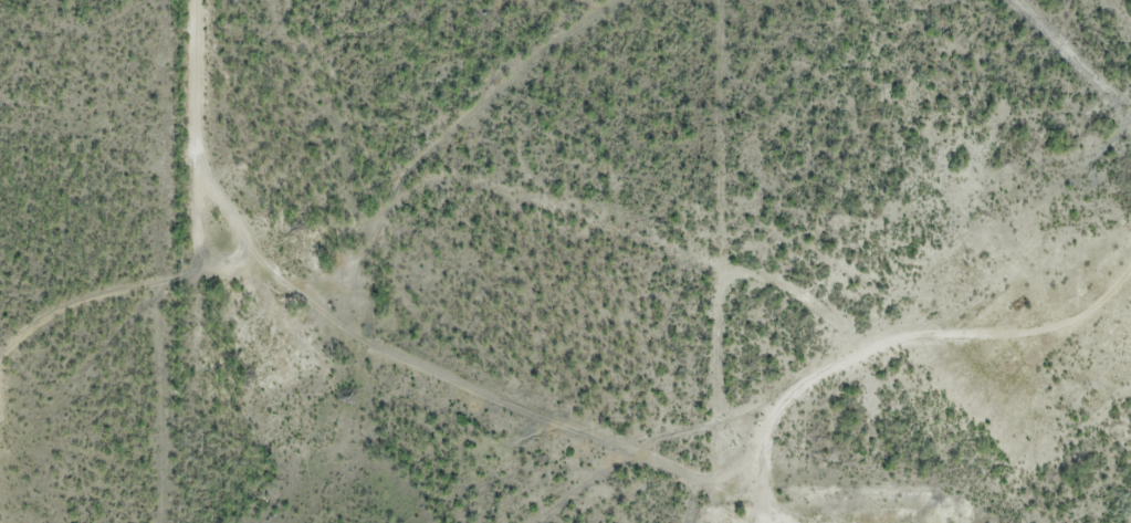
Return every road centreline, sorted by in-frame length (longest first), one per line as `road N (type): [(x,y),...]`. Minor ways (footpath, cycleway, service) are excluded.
road 1 (track): [(202,257),(201,0)]

